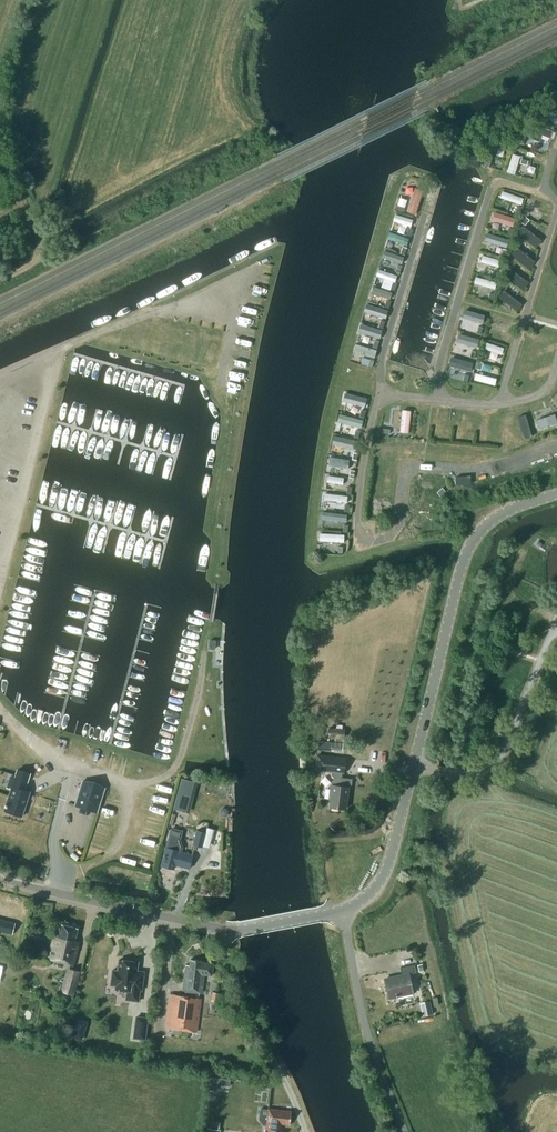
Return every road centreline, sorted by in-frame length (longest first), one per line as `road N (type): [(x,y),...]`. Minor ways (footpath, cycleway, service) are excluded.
road 1 (tertiary): [(556,494),(495,519),(468,549),(413,766)]
road 2 (track): [(413,766),(468,773),(498,758),(556,618)]
road 3 (tertiary): [(0,878),(226,930)]
road 4 (unclassified): [(405,1131),(367,1032),(342,910)]
road 5 (unclassified): [(305,1131),(237,984),(226,930)]
road 6 (track): [(0,280),(31,264),(41,250),(40,228),(0,116)]
road 7 (tertiary): [(342,910),(382,880),(413,766)]

